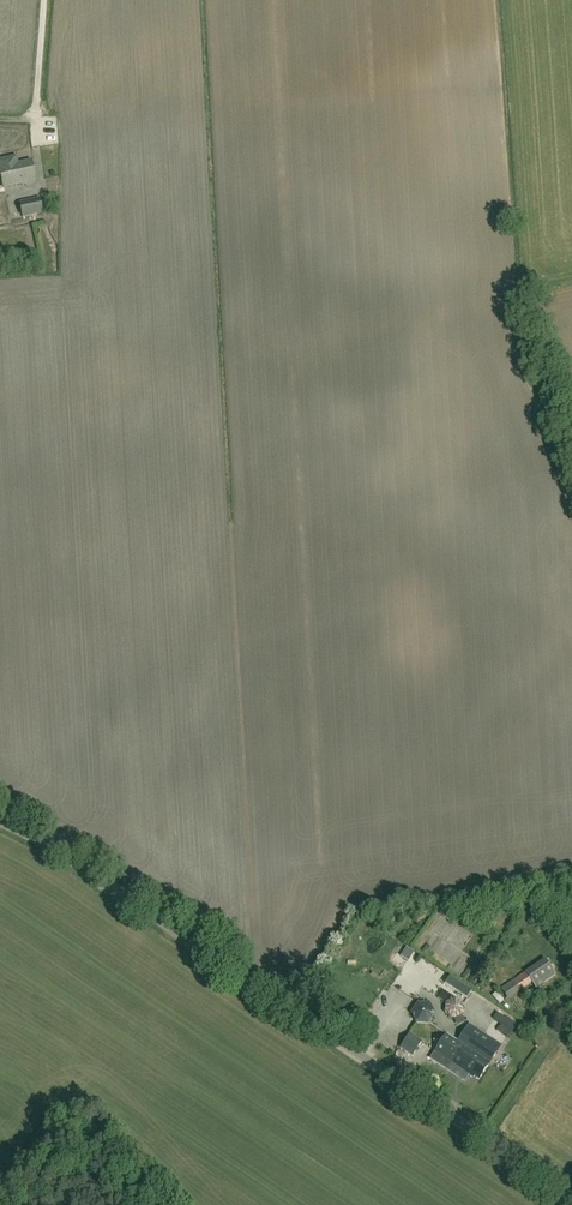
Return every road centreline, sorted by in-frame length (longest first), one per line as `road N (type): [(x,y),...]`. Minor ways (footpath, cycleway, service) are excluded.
road 1 (unclassified): [(571,1201),(0,820)]

